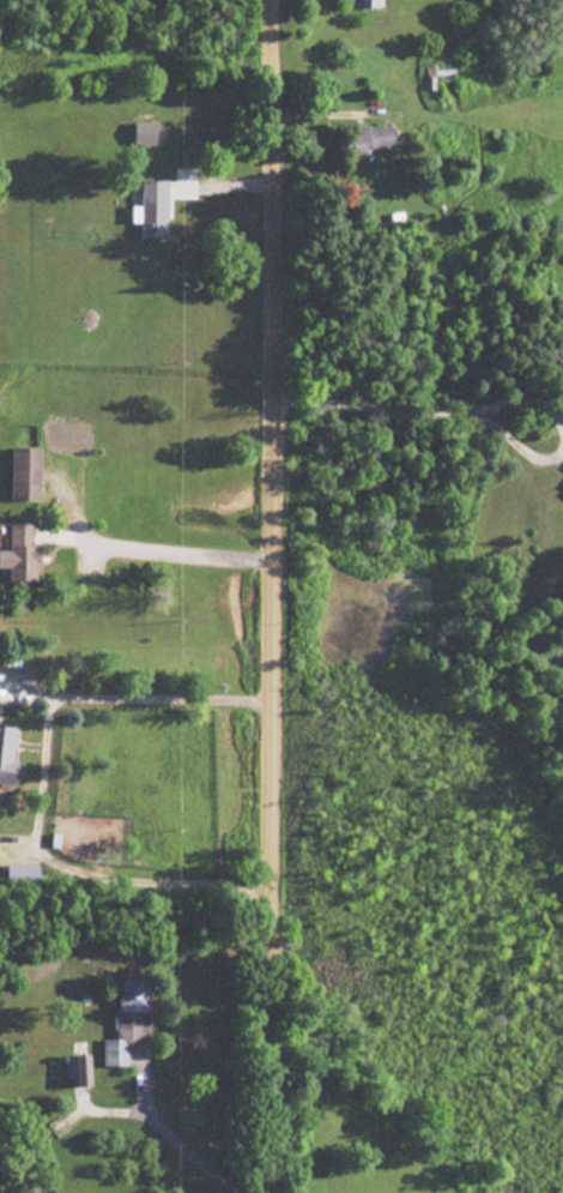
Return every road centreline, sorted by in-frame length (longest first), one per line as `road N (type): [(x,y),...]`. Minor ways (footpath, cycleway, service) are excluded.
road 1 (residential): [(270,1192),(274,0)]

